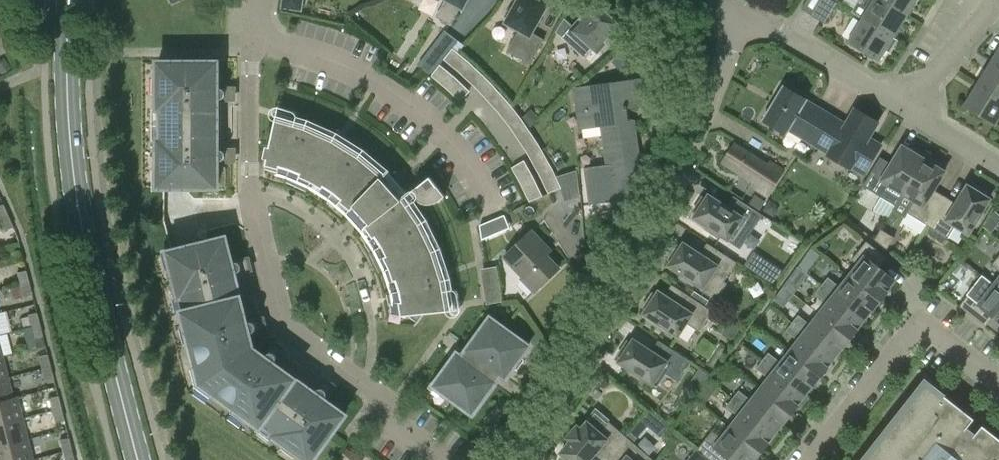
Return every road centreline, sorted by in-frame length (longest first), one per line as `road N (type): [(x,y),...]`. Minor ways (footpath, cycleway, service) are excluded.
road 1 (residential): [(438,459),(389,427),(374,396),(288,333),(250,205),(261,30)]
road 2 (residential): [(524,449),(618,291),(743,17)]
road 3 (secondary): [(138,459),(78,203),(69,0)]
road 4 (residential): [(490,204),(459,149),(401,104),(342,64),(261,30)]
road 5 (residential): [(915,107),(743,17)]
road 6 (residential): [(801,459),(906,326)]
road 7 (residential): [(915,107),(988,0)]

